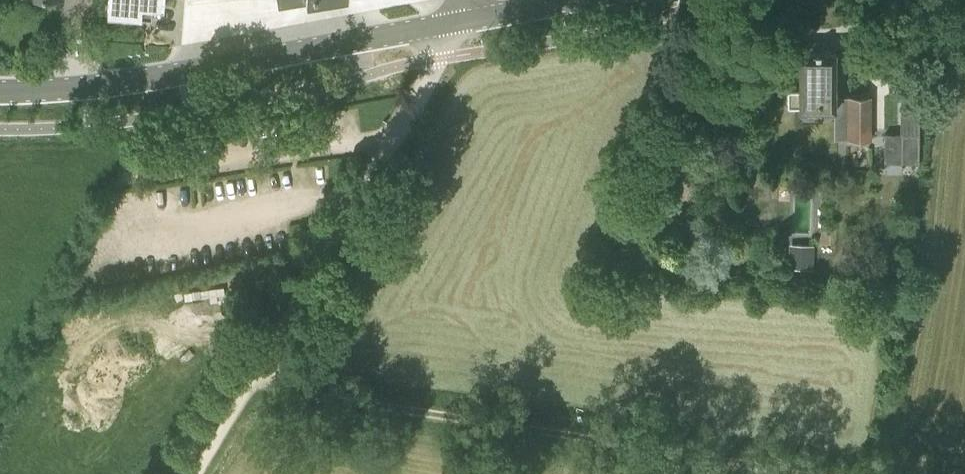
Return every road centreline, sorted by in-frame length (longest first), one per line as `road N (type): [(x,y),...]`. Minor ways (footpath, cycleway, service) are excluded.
road 1 (track): [(258,375),(839,473)]
road 2 (secondary): [(463,24),(176,77),(0,90)]
road 3 (secondary): [(589,0),(463,24)]

